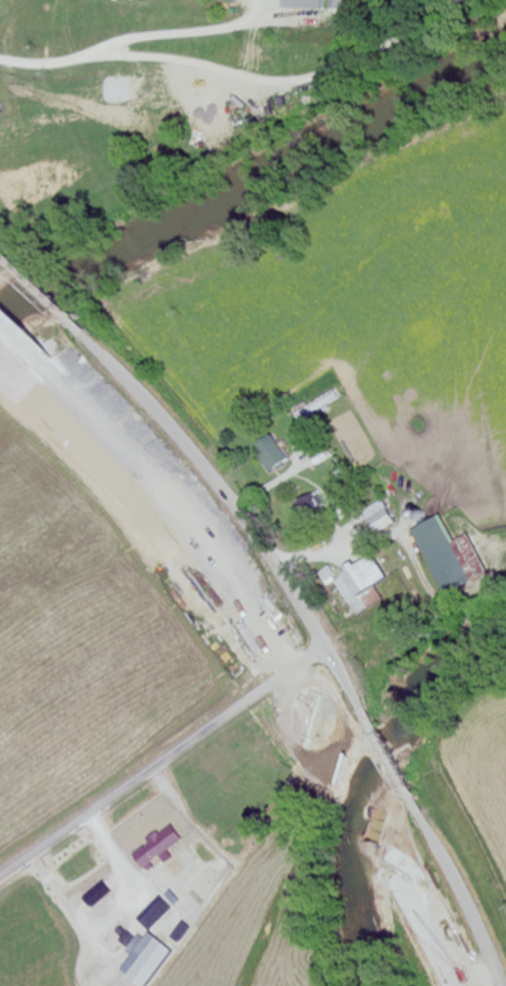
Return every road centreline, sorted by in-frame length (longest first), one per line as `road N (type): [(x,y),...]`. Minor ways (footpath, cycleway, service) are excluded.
road 1 (secondary): [(69,317),(226,494),(364,707)]
road 2 (residential): [(0,875),(330,649)]
road 3 (secondary): [(400,775),(505,985)]

